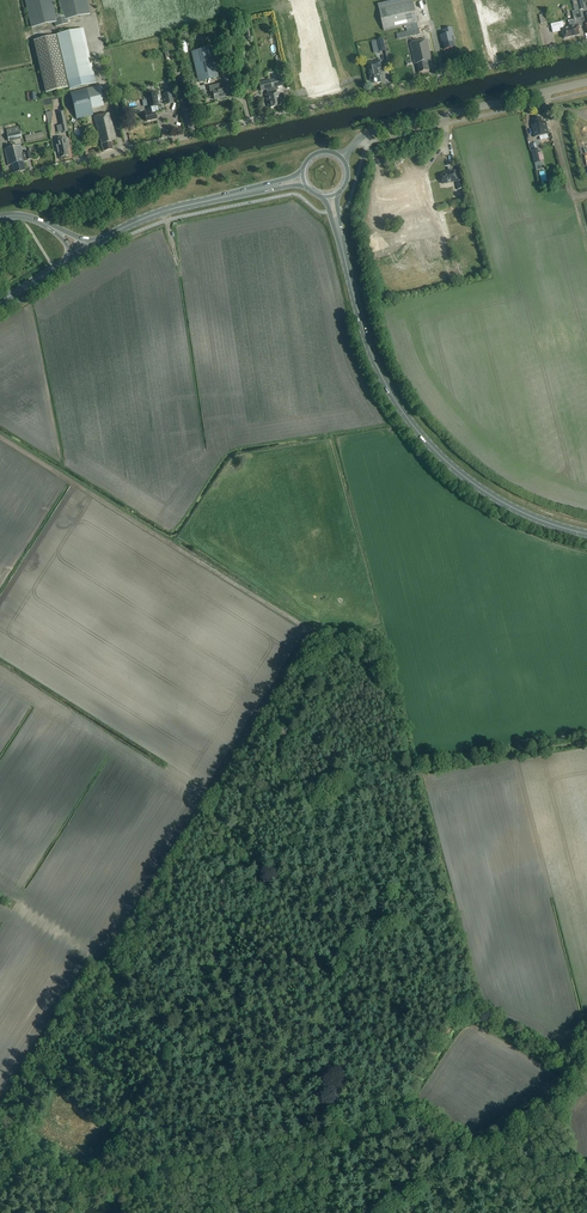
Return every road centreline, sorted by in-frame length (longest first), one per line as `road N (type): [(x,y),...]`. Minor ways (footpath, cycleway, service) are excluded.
road 1 (track): [(0,437),(307,629),(203,800)]
road 2 (primary): [(586,534),(502,502),(427,442),(376,364),(348,272)]
road 3 (unclassified): [(343,100),(0,181)]
road 4 (unclassified): [(586,44),(343,100)]
road 5 (residential): [(586,82),(358,139)]
road 6 (track): [(203,800),(105,953),(89,958)]
road 7 (track): [(546,92),(586,250)]
road 8 (primary): [(226,197),(152,216),(88,248)]

